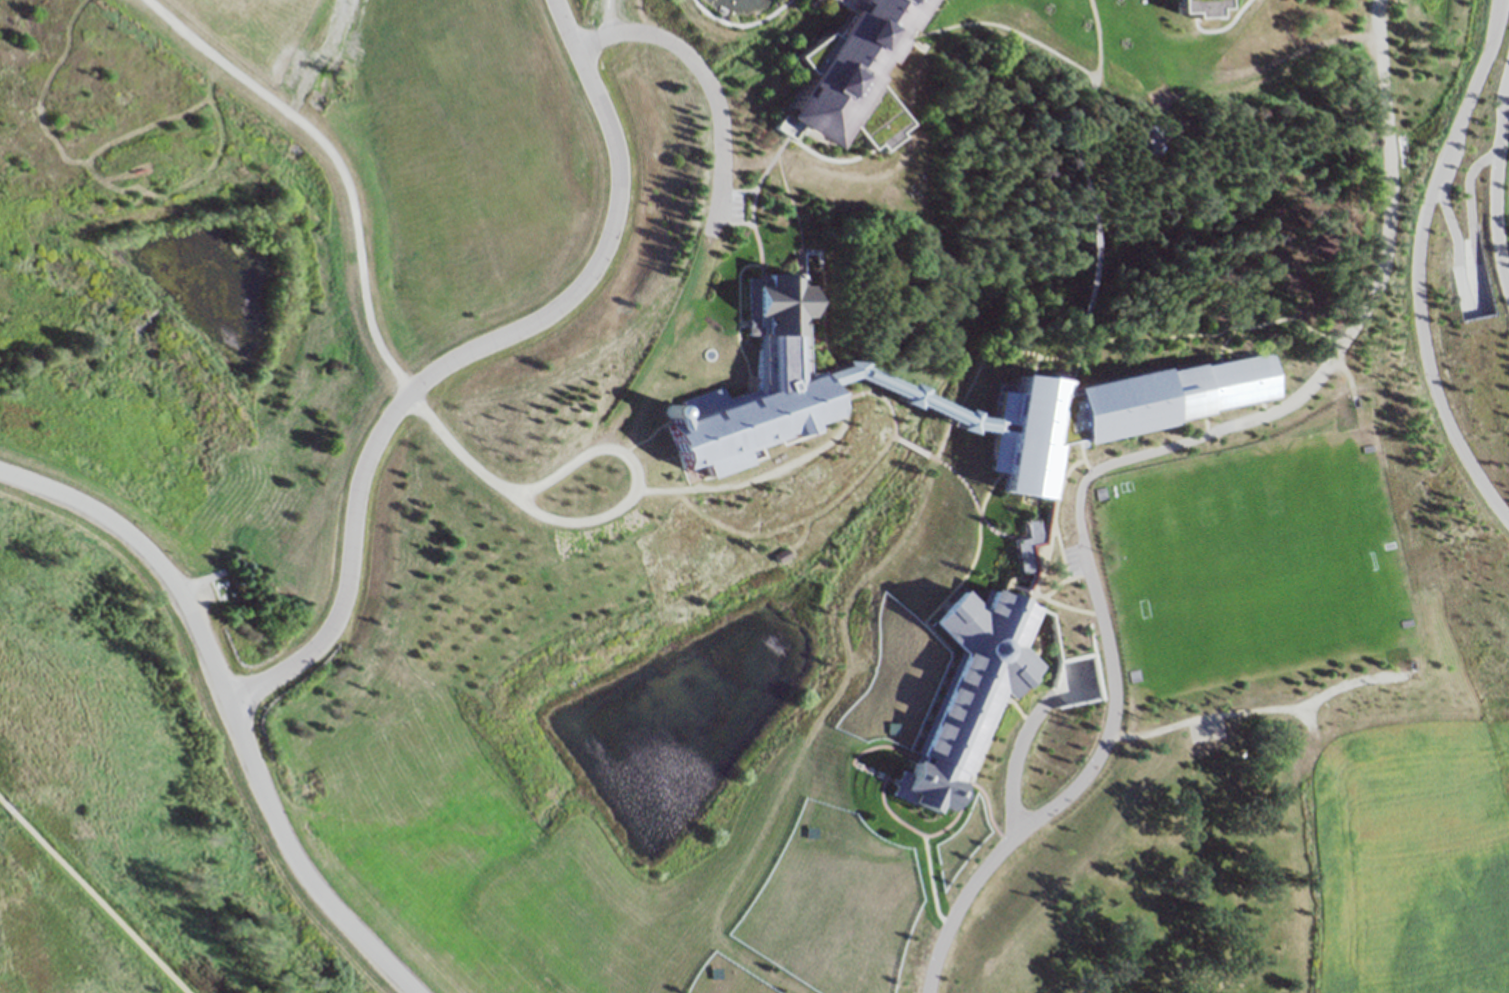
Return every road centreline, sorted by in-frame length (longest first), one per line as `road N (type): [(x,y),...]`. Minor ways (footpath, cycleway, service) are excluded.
road 1 (residential): [(0,475),(89,509),(152,559),(194,625),(302,875),(409,992)]
road 2 (tertiary): [(1495,0),(1468,101),(1428,186),(1416,272),(1435,393),(1459,448),(1508,524)]
road 3 (tertiary): [(1508,299),(1494,200),(1494,151),(1508,79)]

